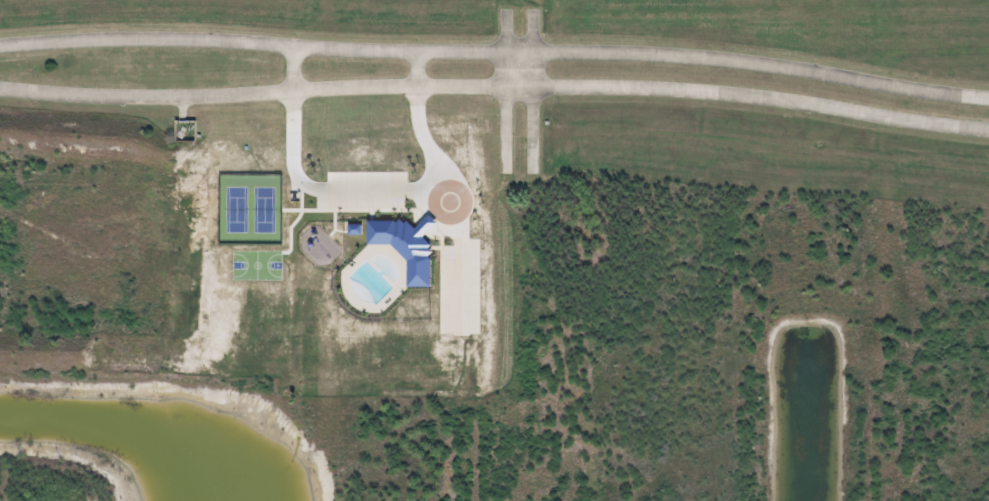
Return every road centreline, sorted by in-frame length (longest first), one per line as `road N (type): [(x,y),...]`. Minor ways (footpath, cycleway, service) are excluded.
road 1 (residential): [(988,101),(701,57),(117,38),(0,45)]
road 2 (residential): [(0,87),(184,94),(616,86),(720,91),(988,129)]
road 3 (residential): [(535,174),(532,13)]
road 4 (residential): [(505,11),(505,172)]

